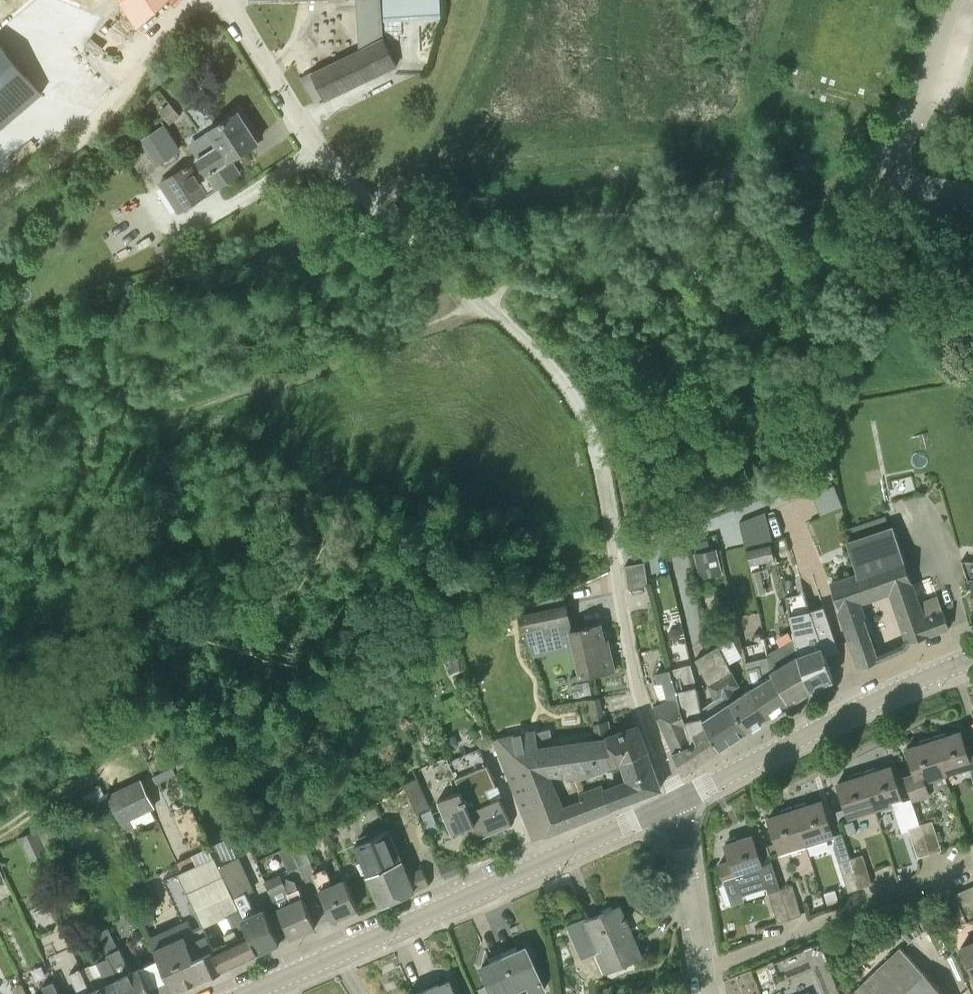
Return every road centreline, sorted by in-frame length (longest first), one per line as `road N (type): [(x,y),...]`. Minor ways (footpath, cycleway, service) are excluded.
road 1 (unclassified): [(677,800),(637,687),(605,485),(578,404),(528,342),(340,170),(227,0)]
road 2 (tertiary): [(244,993),(677,800)]
road 3 (tertiary): [(677,800),(972,656)]
road 4 (unclassified): [(0,199),(55,164),(102,119),(189,0)]
road 5 (residential): [(710,993),(677,800)]
road 6 (residential): [(951,0),(929,72),(877,175)]
road 7 (track): [(0,832),(139,752)]

